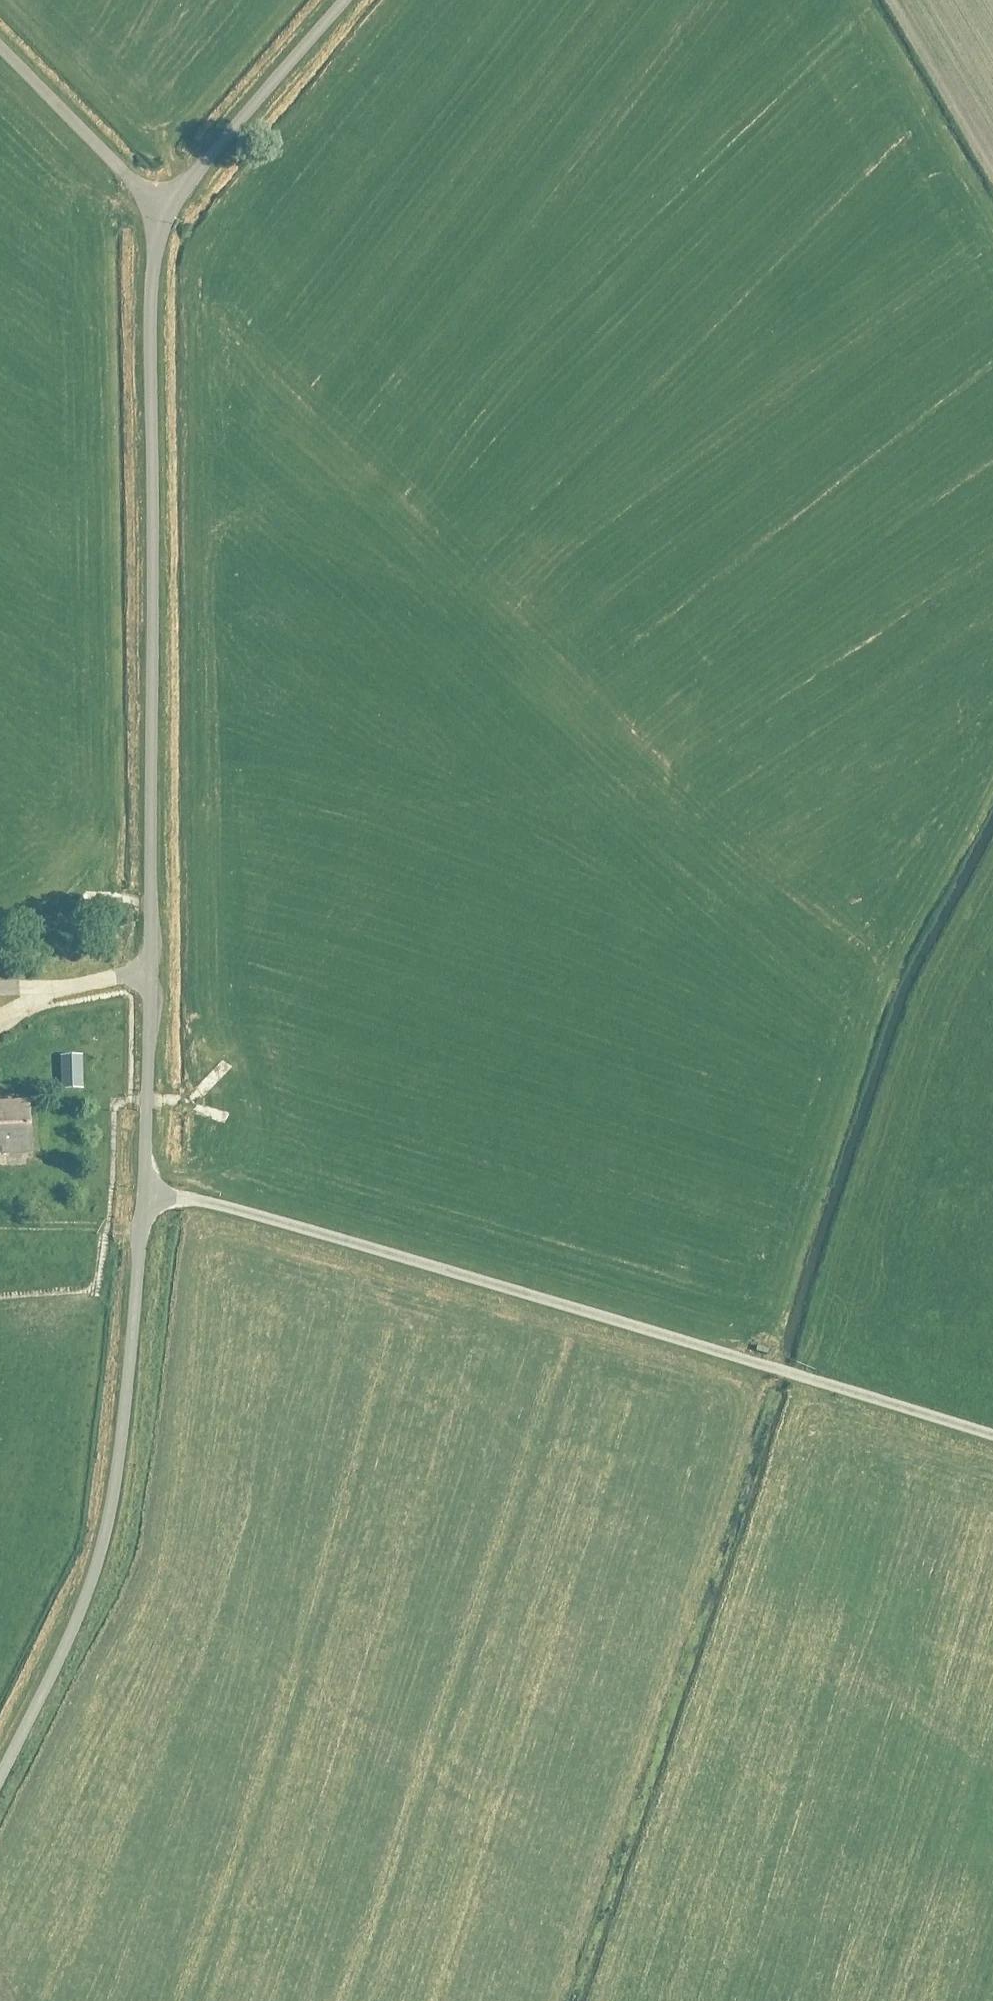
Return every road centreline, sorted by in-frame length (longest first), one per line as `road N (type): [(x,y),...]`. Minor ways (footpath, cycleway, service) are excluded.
road 1 (unclassified): [(145,1194),(152,261),(167,213)]
road 2 (unclassified): [(145,1194),(623,1321),(992,1438)]
road 3 (unclassified): [(0,1760),(71,1631),(112,1497),(145,1194)]
road 4 (unclassified): [(167,213),(341,0)]
road 5 (unclassified): [(167,213),(0,46)]

